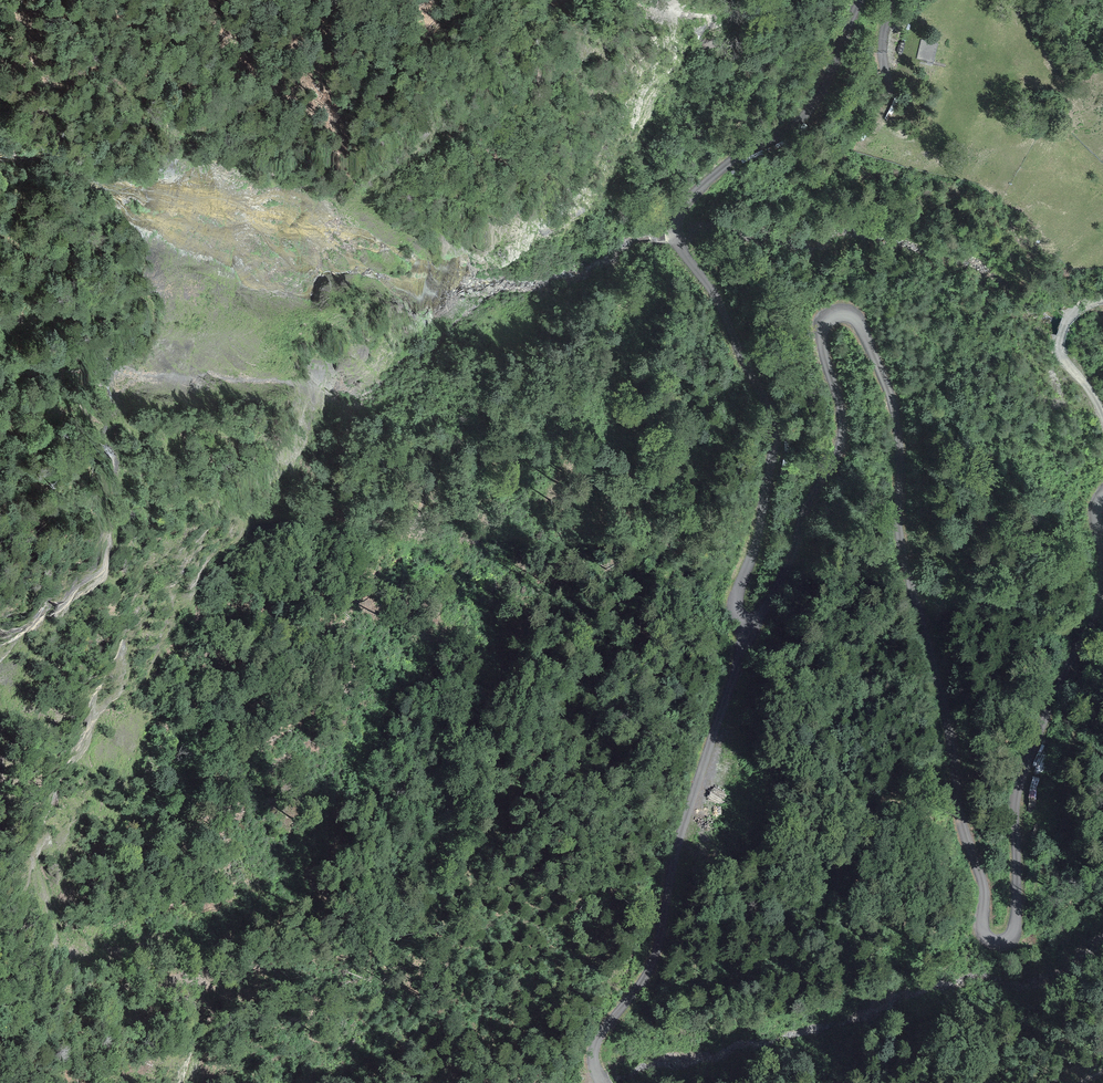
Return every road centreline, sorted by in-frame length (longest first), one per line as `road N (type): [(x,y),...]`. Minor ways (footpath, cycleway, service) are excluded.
road 1 (track): [(861,0),(804,114),(778,137),(728,160),(686,203),(678,245),(707,282),(752,370),(771,434),(769,484),(735,603),(744,622),(761,619),(780,588),(841,456),(844,425),(824,323),(836,313),(853,315),(876,358),(896,430),(899,533),(986,897),(982,930),(996,945),(1013,939),(1023,769),(1102,589)]
road 2 (motorway): [(770,1082),(523,694),(49,0)]
road 3 (motorway): [(0,192),(403,778),(601,1082)]
road 4 (track): [(602,1082),(595,1071),(599,1037),(658,956),(744,622)]

